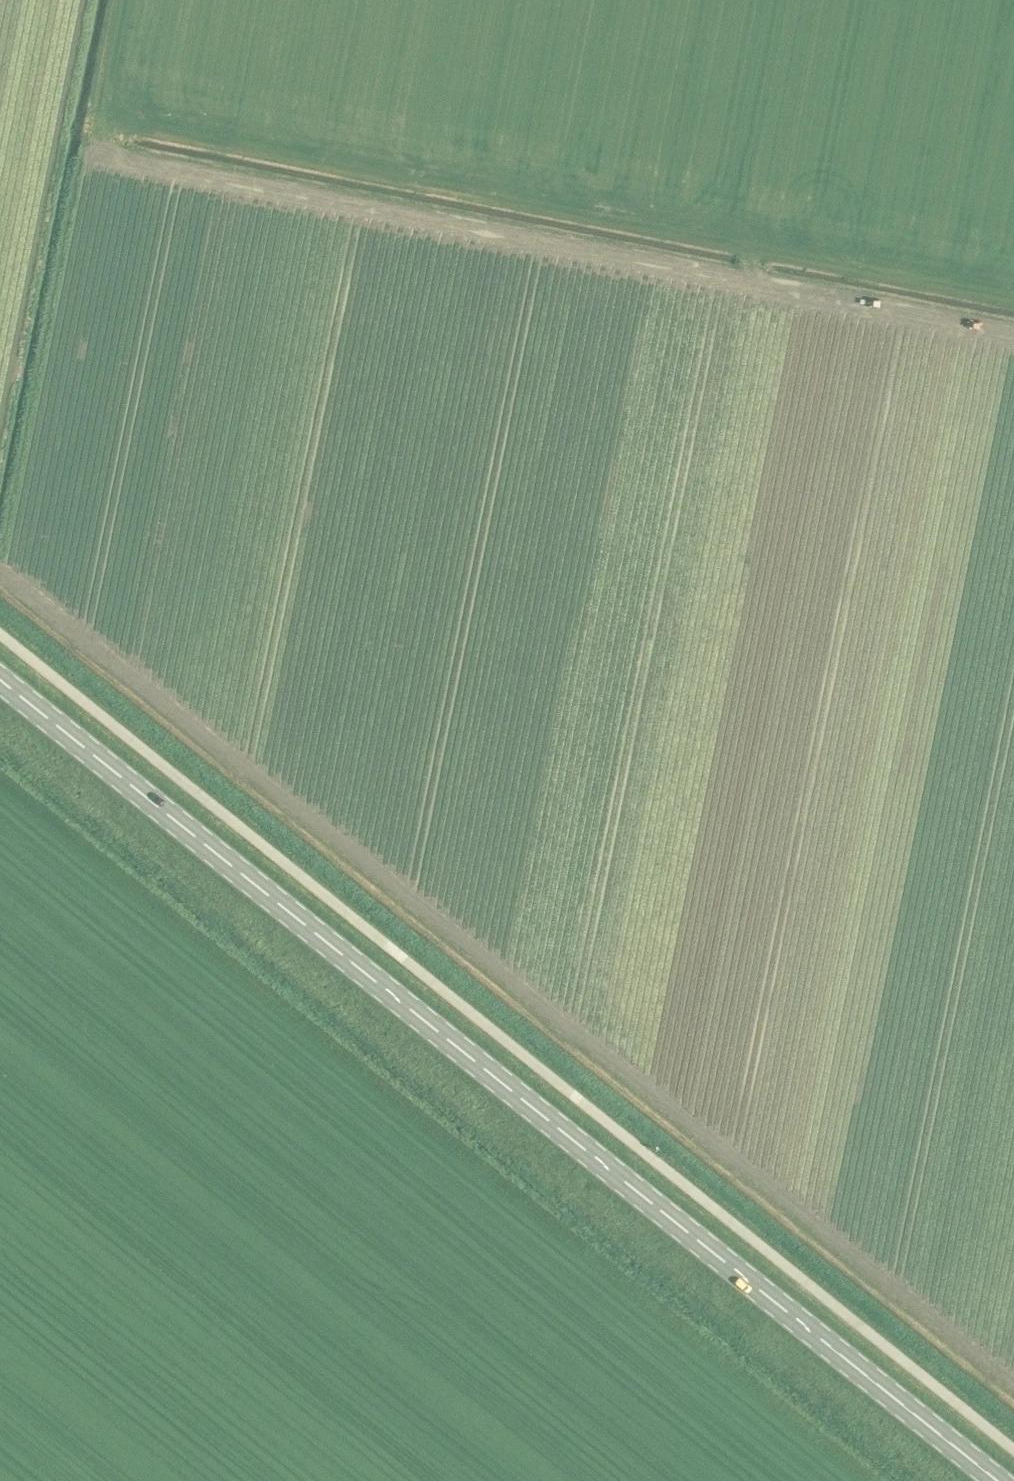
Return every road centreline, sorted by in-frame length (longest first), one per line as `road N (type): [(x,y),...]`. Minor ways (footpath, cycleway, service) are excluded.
road 1 (primary): [(995,1480),(0,680)]

